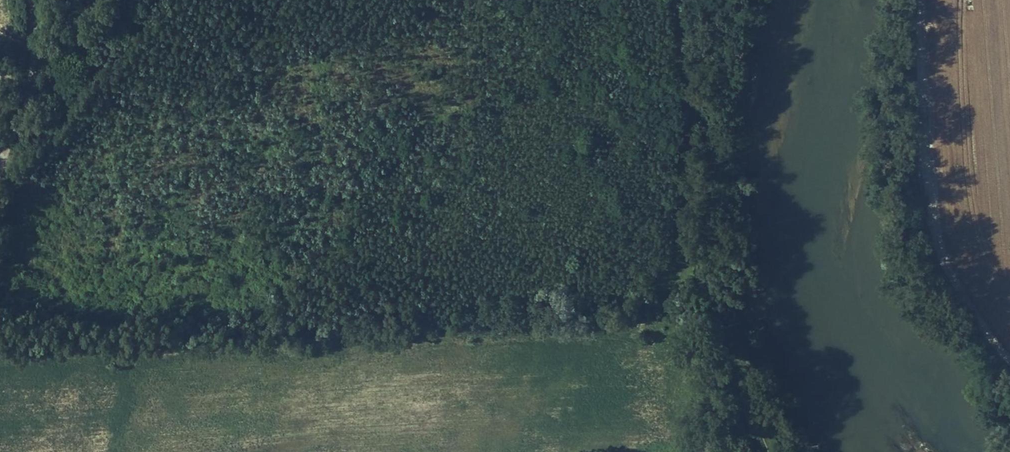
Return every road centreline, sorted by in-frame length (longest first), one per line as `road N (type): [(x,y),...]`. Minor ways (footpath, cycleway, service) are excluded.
road 1 (track): [(1009,361),(944,255),(914,140),(917,0)]
road 2 (track): [(33,0),(37,53),(23,115),(0,163)]

